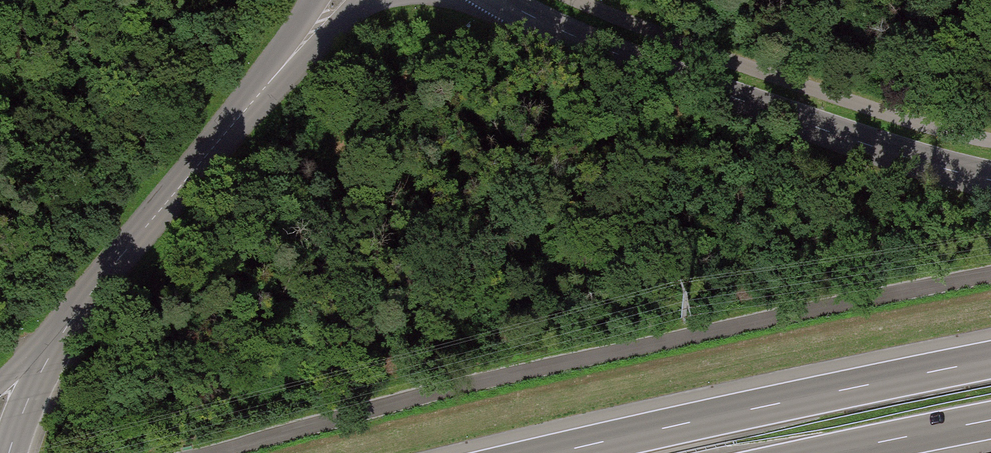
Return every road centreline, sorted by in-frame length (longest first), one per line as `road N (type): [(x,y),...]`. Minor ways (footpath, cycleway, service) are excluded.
road 1 (tertiary): [(990,179),(669,76),(502,0)]
road 2 (motorway): [(990,360),(558,452)]
road 3 (unclassified): [(268,84),(56,337)]
road 4 (motorway): [(831,452),(990,420)]
road 5 (unclassified): [(268,84),(371,0)]
road 6 (unclassified): [(56,337),(9,452)]

